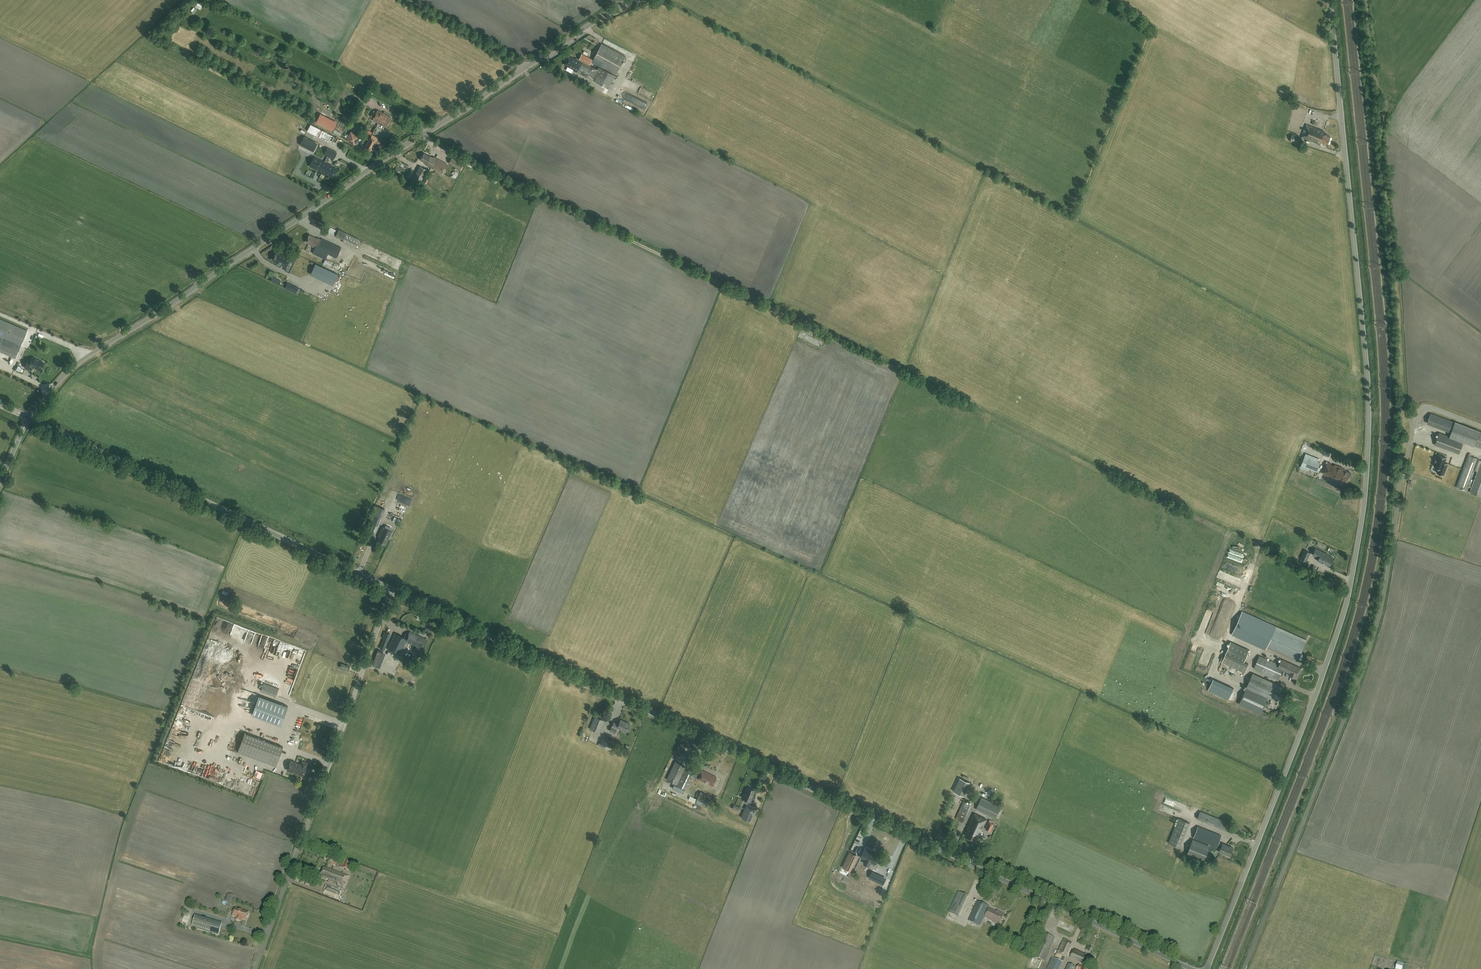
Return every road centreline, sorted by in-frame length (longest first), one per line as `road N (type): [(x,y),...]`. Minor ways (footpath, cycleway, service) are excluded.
road 1 (track): [(1315,696),(1250,668),(1255,649),(1227,635),(1258,547),(422,136)]
road 2 (unclassified): [(1207,968),(1341,621),(1363,509),(1367,371),(1330,0)]
road 3 (unclassified): [(1193,968),(392,590)]
road 4 (unclassified): [(30,417),(79,361),(524,68)]
road 5 (unclassified): [(1244,968),(1377,624),(1413,435),(1409,414)]
road 6 (track): [(1409,414),(1381,146),(1385,105),(1366,0)]
road 7 (unclassified): [(255,968),(392,590)]
road 8 (unclassified): [(392,590),(30,417)]
road 9 (unclassified): [(524,68),(410,0)]
road 10 (unclassified): [(524,68),(633,0)]

